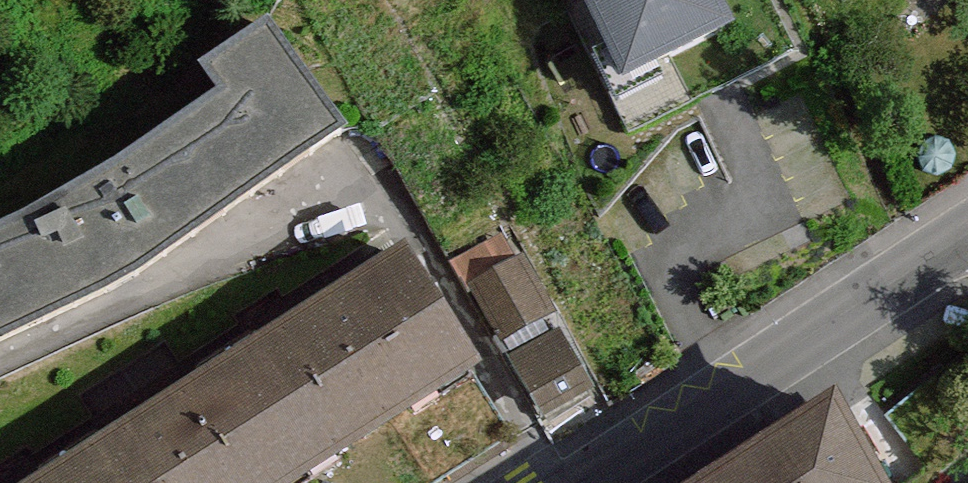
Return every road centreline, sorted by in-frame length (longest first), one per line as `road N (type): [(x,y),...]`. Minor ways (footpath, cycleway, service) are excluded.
road 1 (tertiary): [(575,482),(967,225)]

